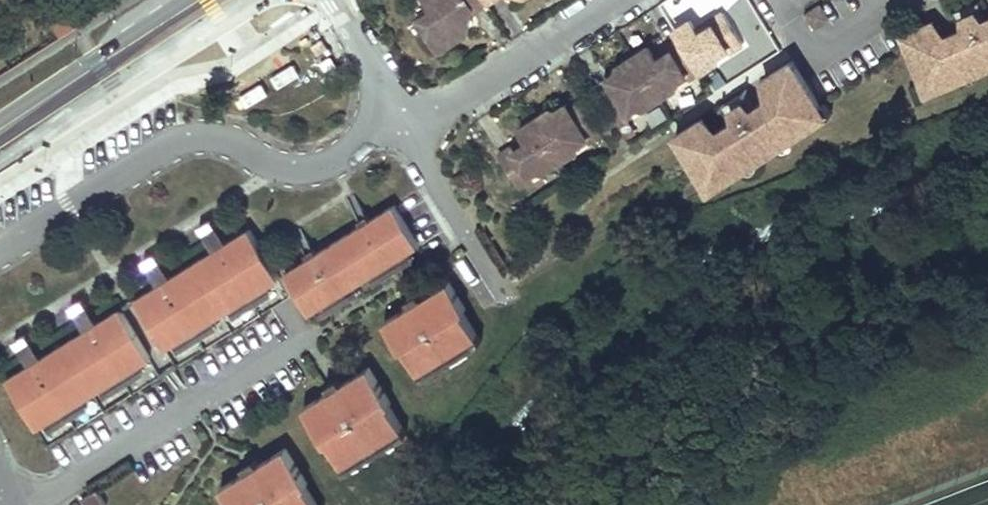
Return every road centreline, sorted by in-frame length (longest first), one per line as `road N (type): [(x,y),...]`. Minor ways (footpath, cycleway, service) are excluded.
road 1 (residential): [(402,121),(304,169),(260,160),(223,138),(177,139),(0,249)]
road 2 (secondary): [(0,142),(215,0)]
road 3 (residential): [(402,121),(453,103),(618,0)]
road 4 (residential): [(507,301),(402,121)]
road 5 (residential): [(333,0),(402,121)]

